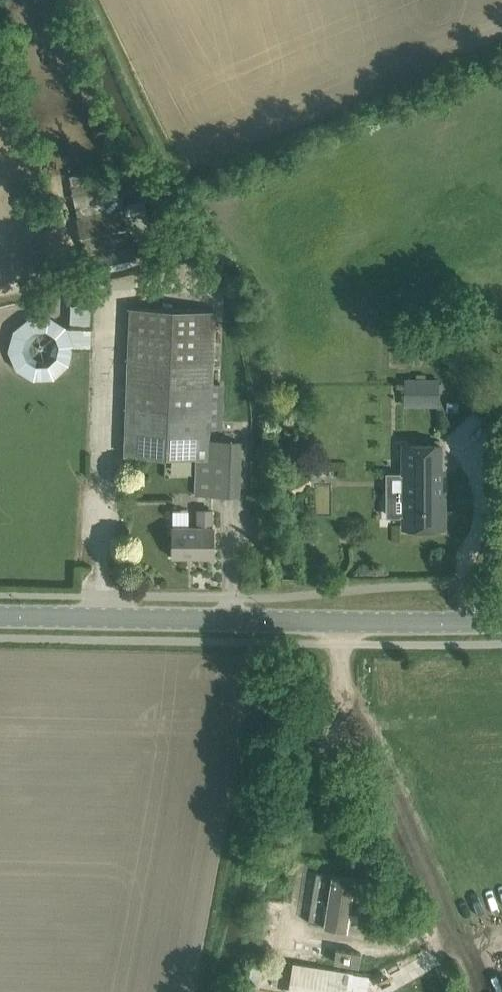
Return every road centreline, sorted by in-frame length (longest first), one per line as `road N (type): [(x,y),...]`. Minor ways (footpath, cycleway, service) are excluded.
road 1 (tertiary): [(501,618),(0,616)]
road 2 (track): [(479,991),(350,706),(345,648)]

